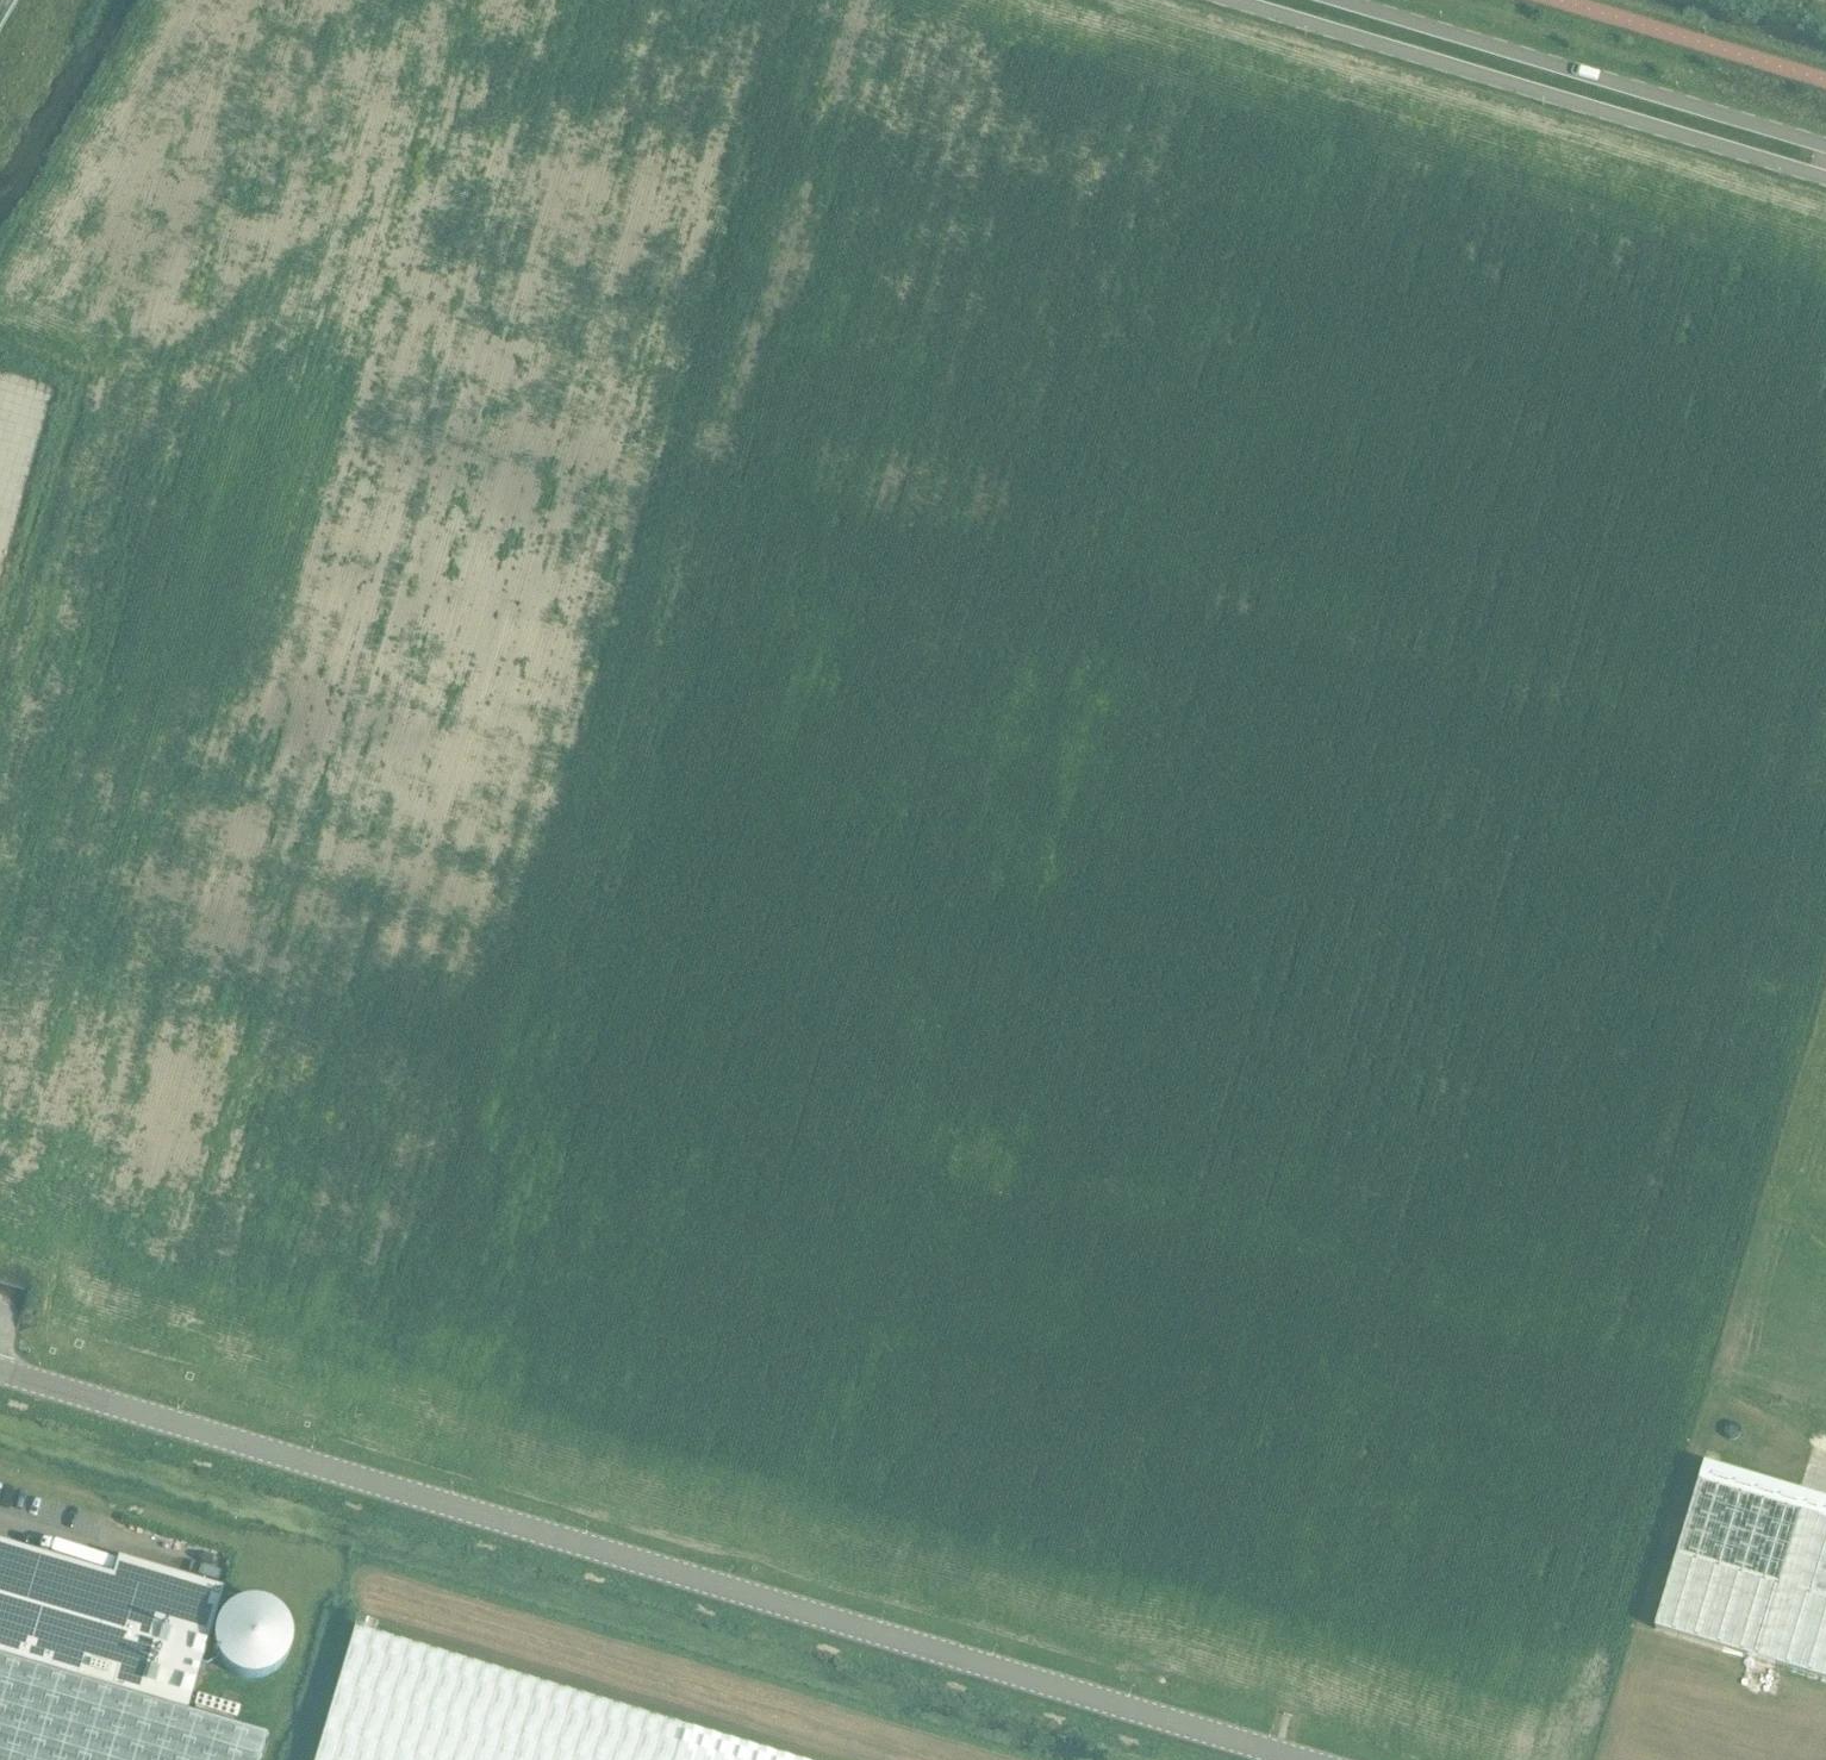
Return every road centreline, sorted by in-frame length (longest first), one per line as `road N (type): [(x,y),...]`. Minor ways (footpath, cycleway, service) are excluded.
road 1 (unclassified): [(1292,1759),(0,1373)]
road 2 (tertiary): [(1225,0),(1825,180)]
road 3 (tertiary): [(1825,148),(1333,0)]

